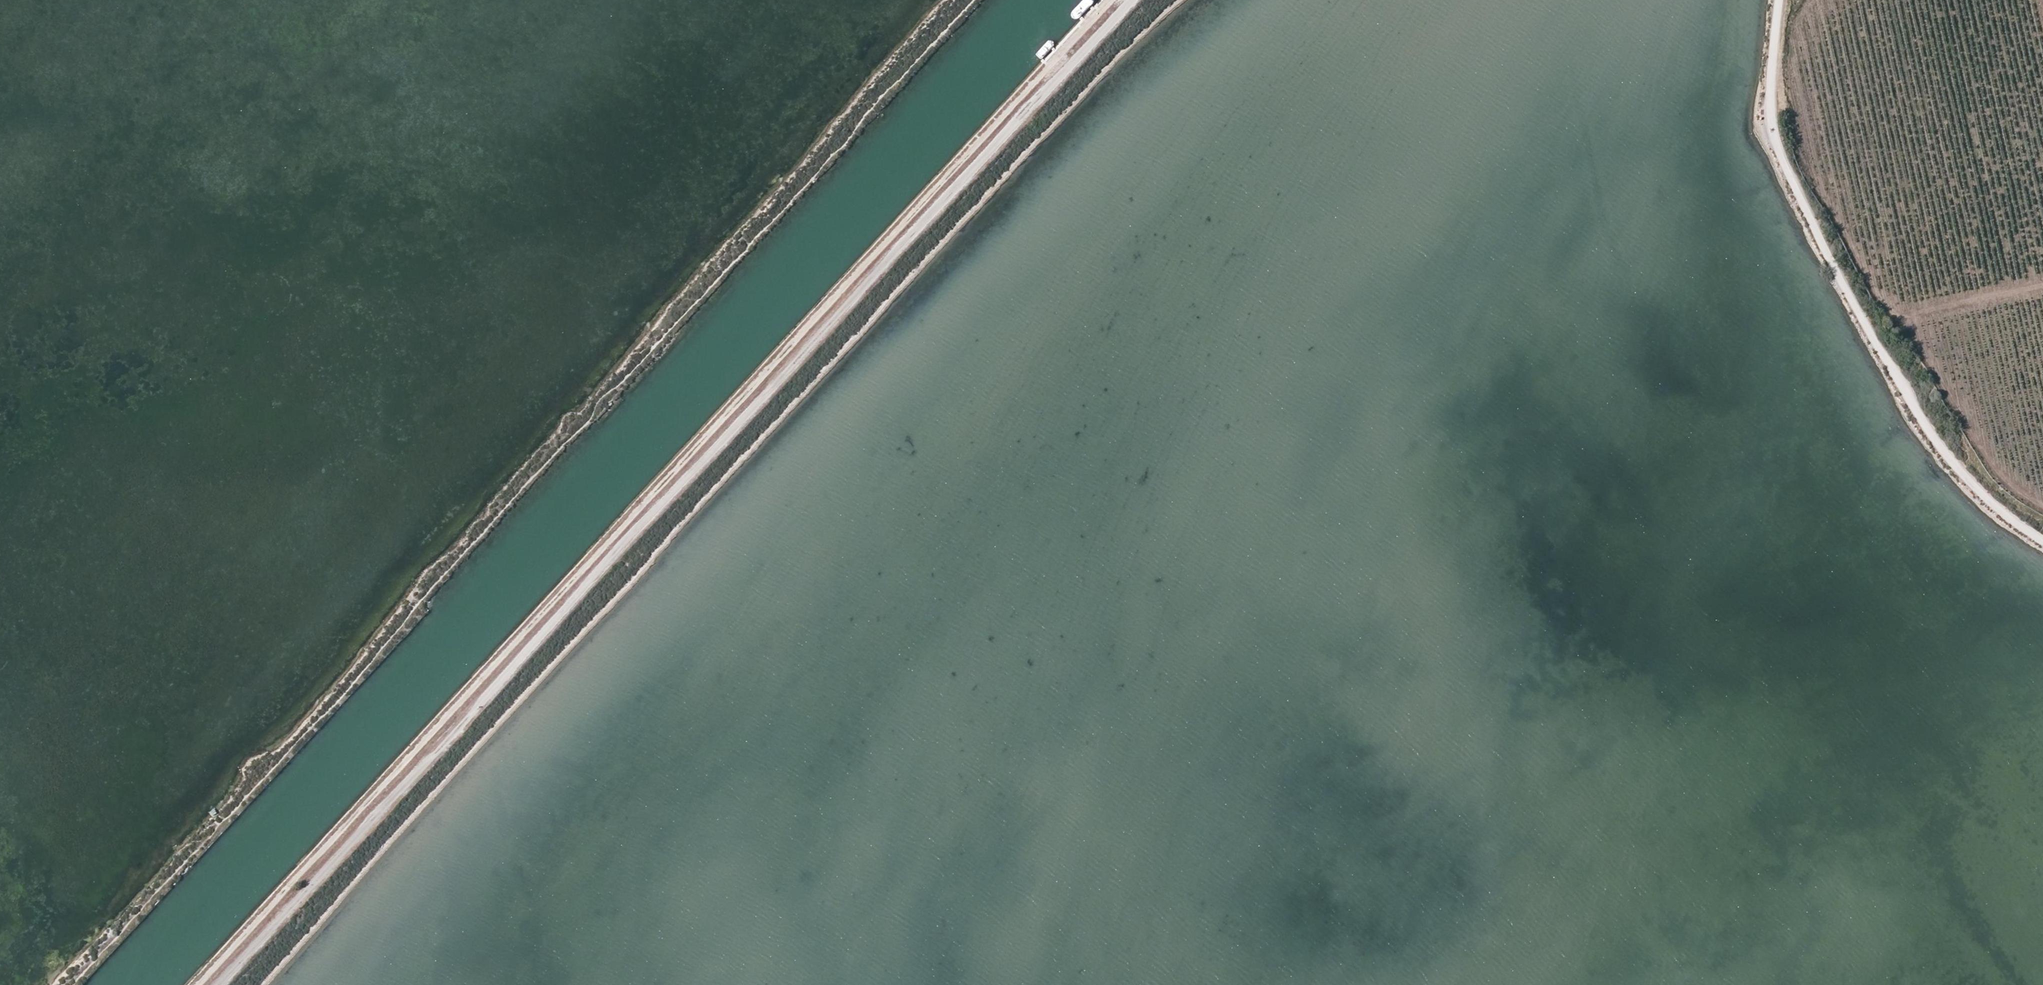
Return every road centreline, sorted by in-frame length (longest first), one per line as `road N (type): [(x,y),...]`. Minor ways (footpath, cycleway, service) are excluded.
road 1 (track): [(1135,0),(213,984)]
road 2 (unclassified): [(2042,538),(1962,471),(1922,417),(1817,233),(1770,120),(1782,0)]

